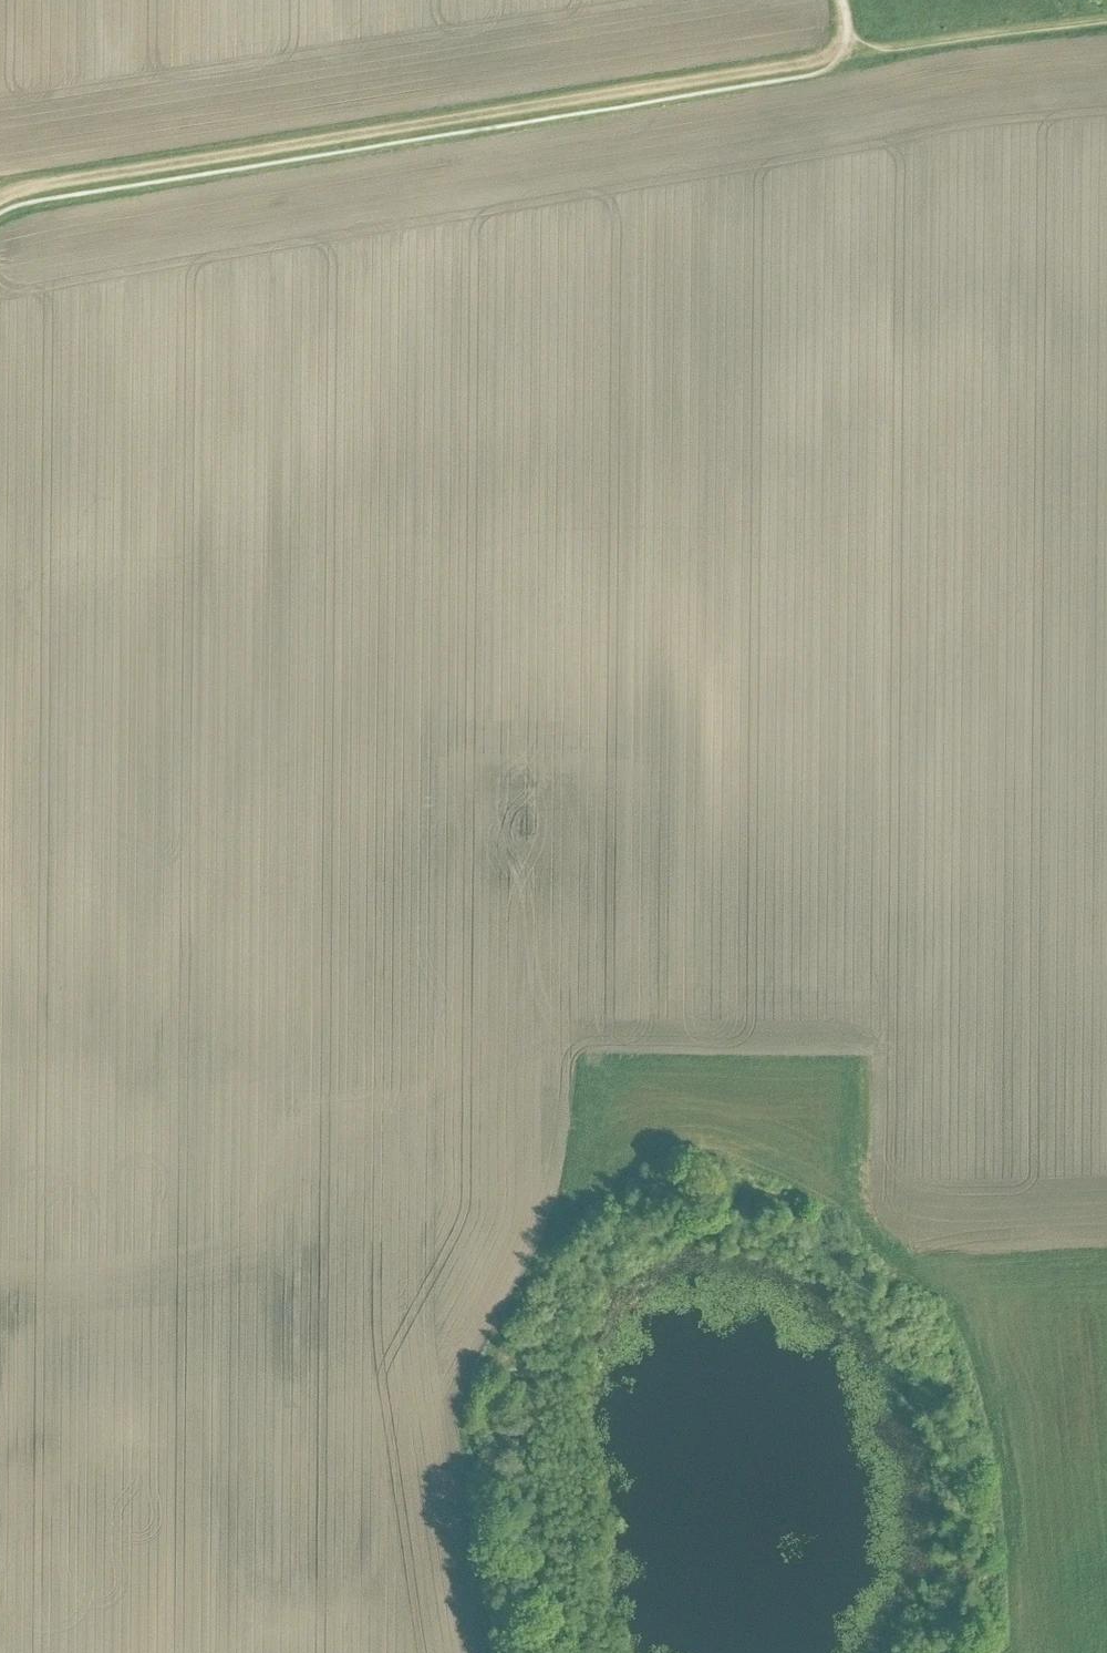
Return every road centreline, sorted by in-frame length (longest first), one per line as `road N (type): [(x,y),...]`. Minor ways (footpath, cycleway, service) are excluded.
road 1 (track): [(0,199),(34,182),(816,61),(848,36)]
road 2 (track): [(848,36),(881,51),(1106,21)]

